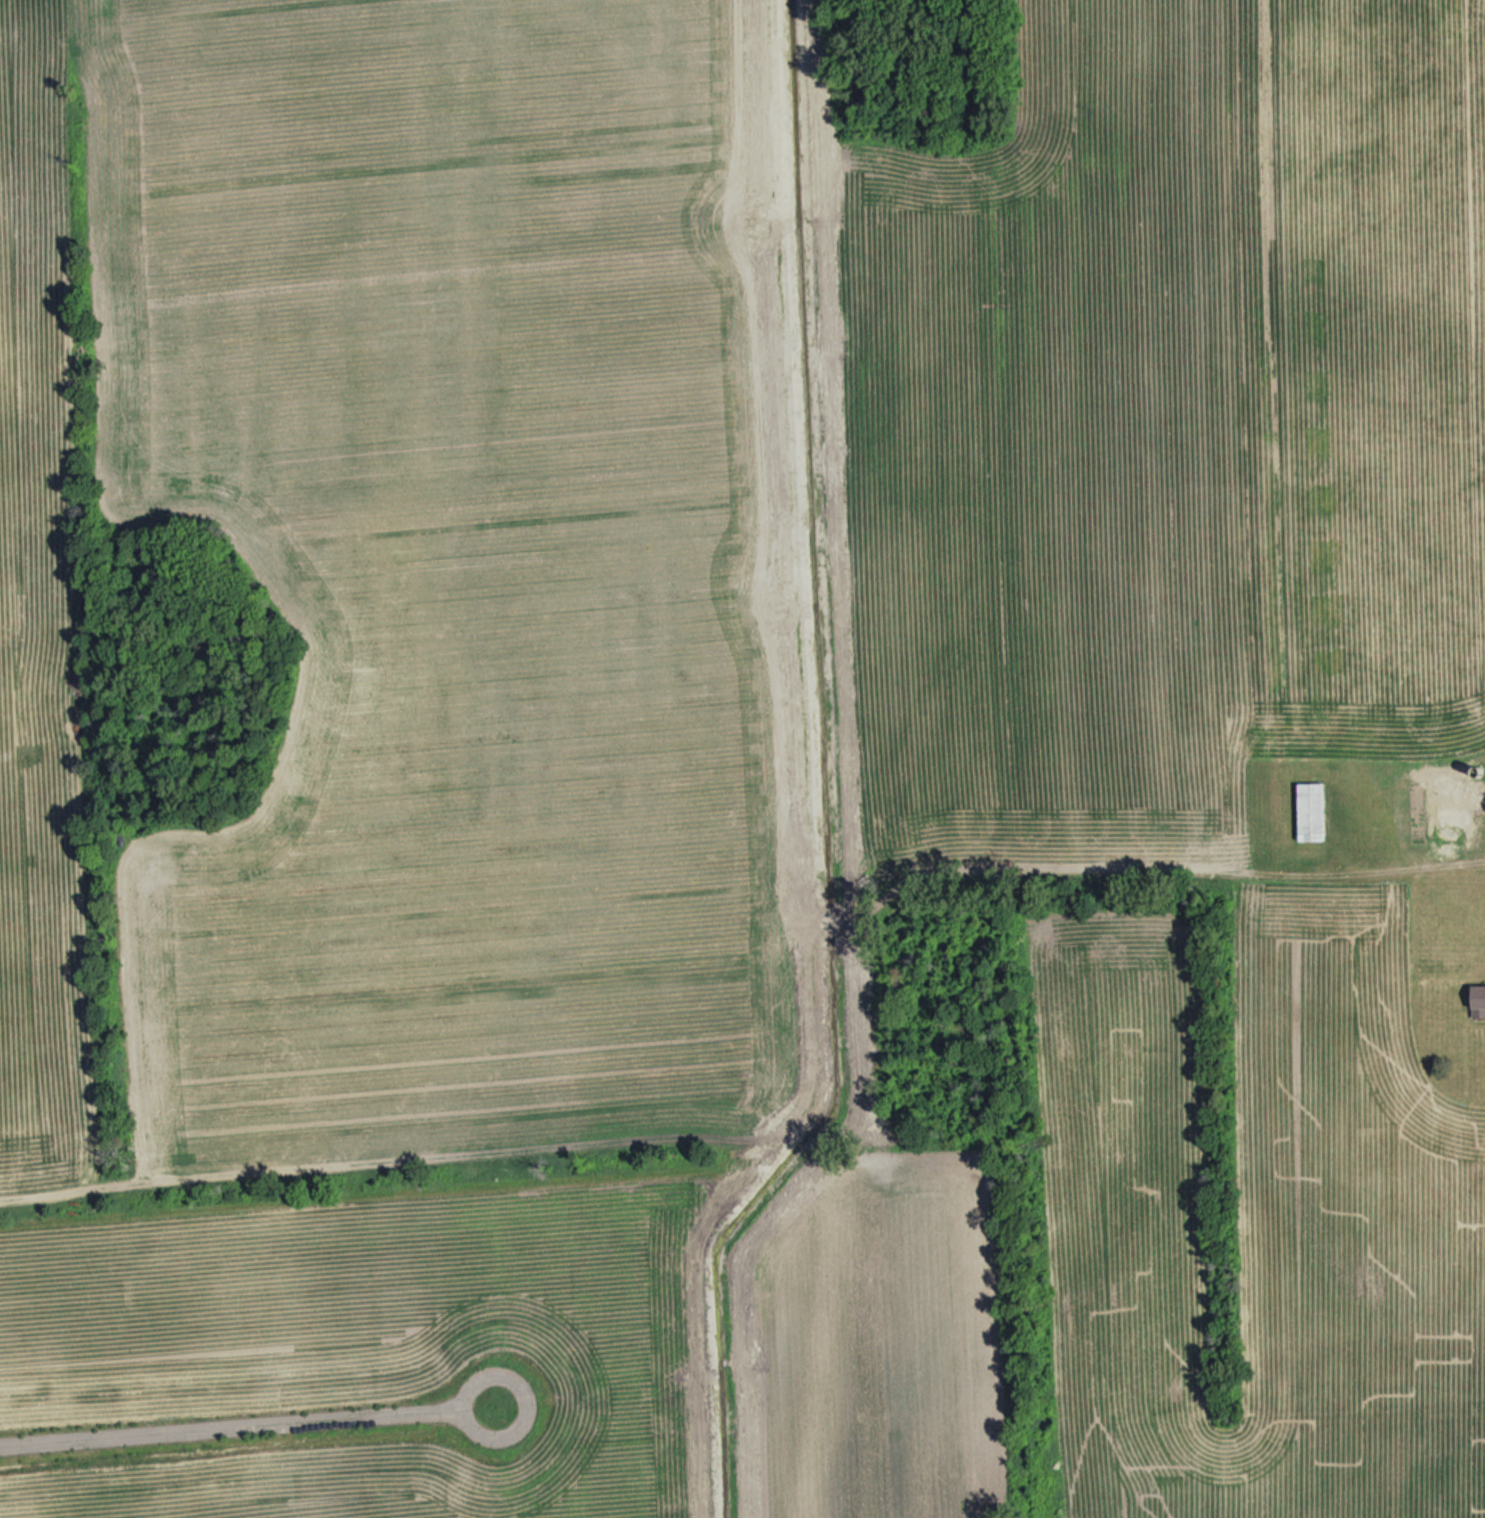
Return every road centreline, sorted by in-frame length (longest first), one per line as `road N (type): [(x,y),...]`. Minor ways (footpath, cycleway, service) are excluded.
road 1 (residential): [(498,1400),(0,1442)]

